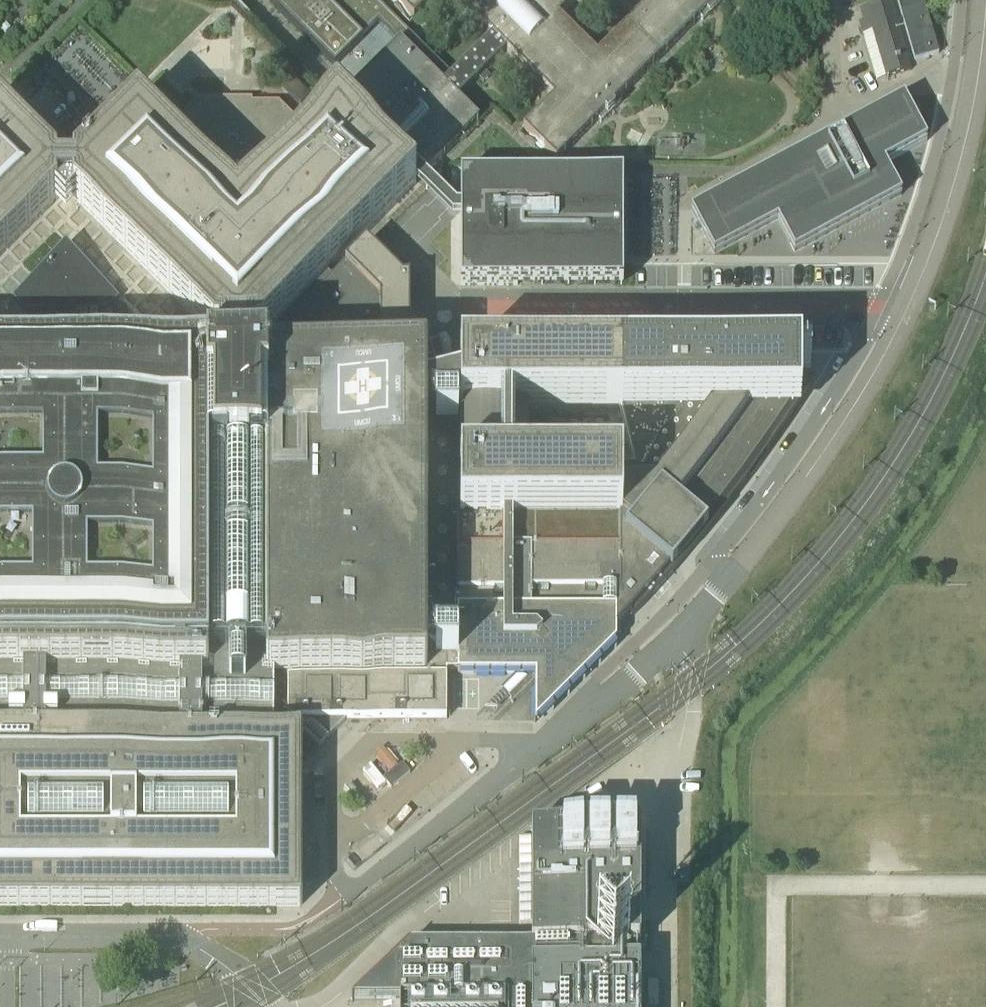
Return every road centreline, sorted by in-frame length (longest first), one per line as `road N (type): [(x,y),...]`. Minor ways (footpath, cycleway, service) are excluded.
road 1 (unclassified): [(985,10),(968,136),(910,307)]
road 2 (unclassified): [(0,935),(182,943),(250,991)]

